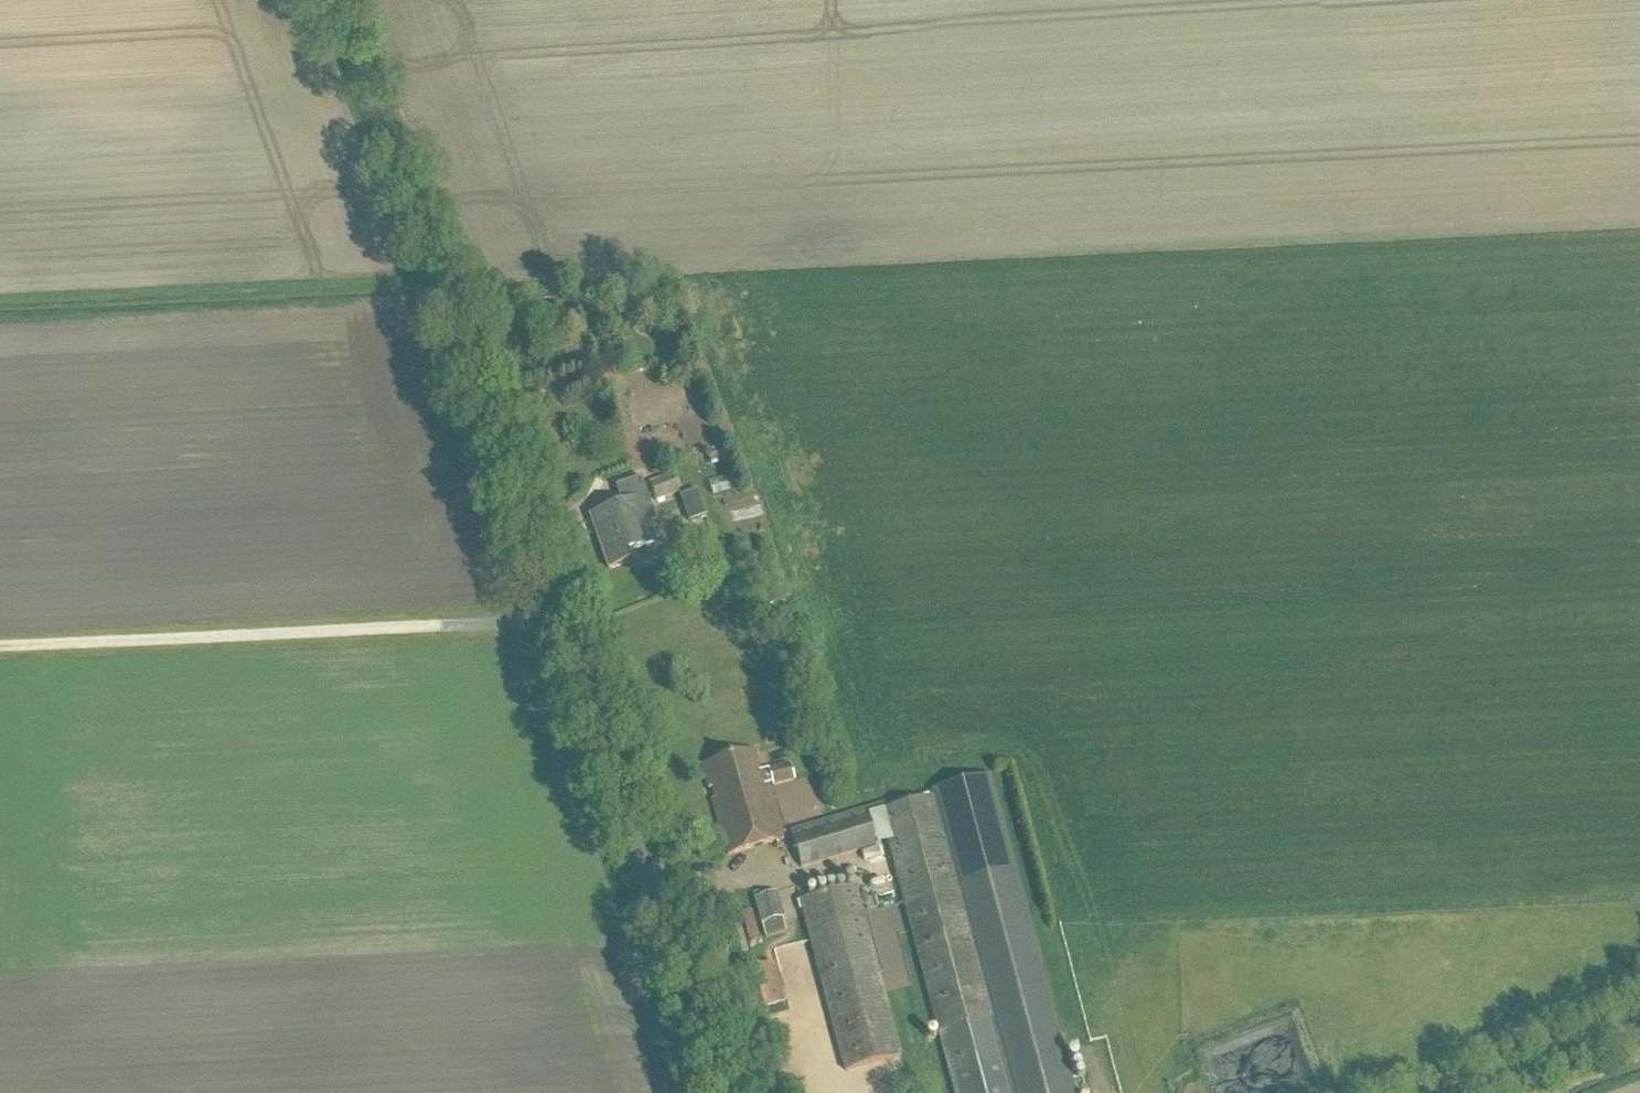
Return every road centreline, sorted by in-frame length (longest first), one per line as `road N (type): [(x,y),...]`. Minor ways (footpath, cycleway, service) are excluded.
road 1 (unclassified): [(723,1092),(339,0)]
road 2 (unclassified): [(1639,1025),(1472,1092)]

